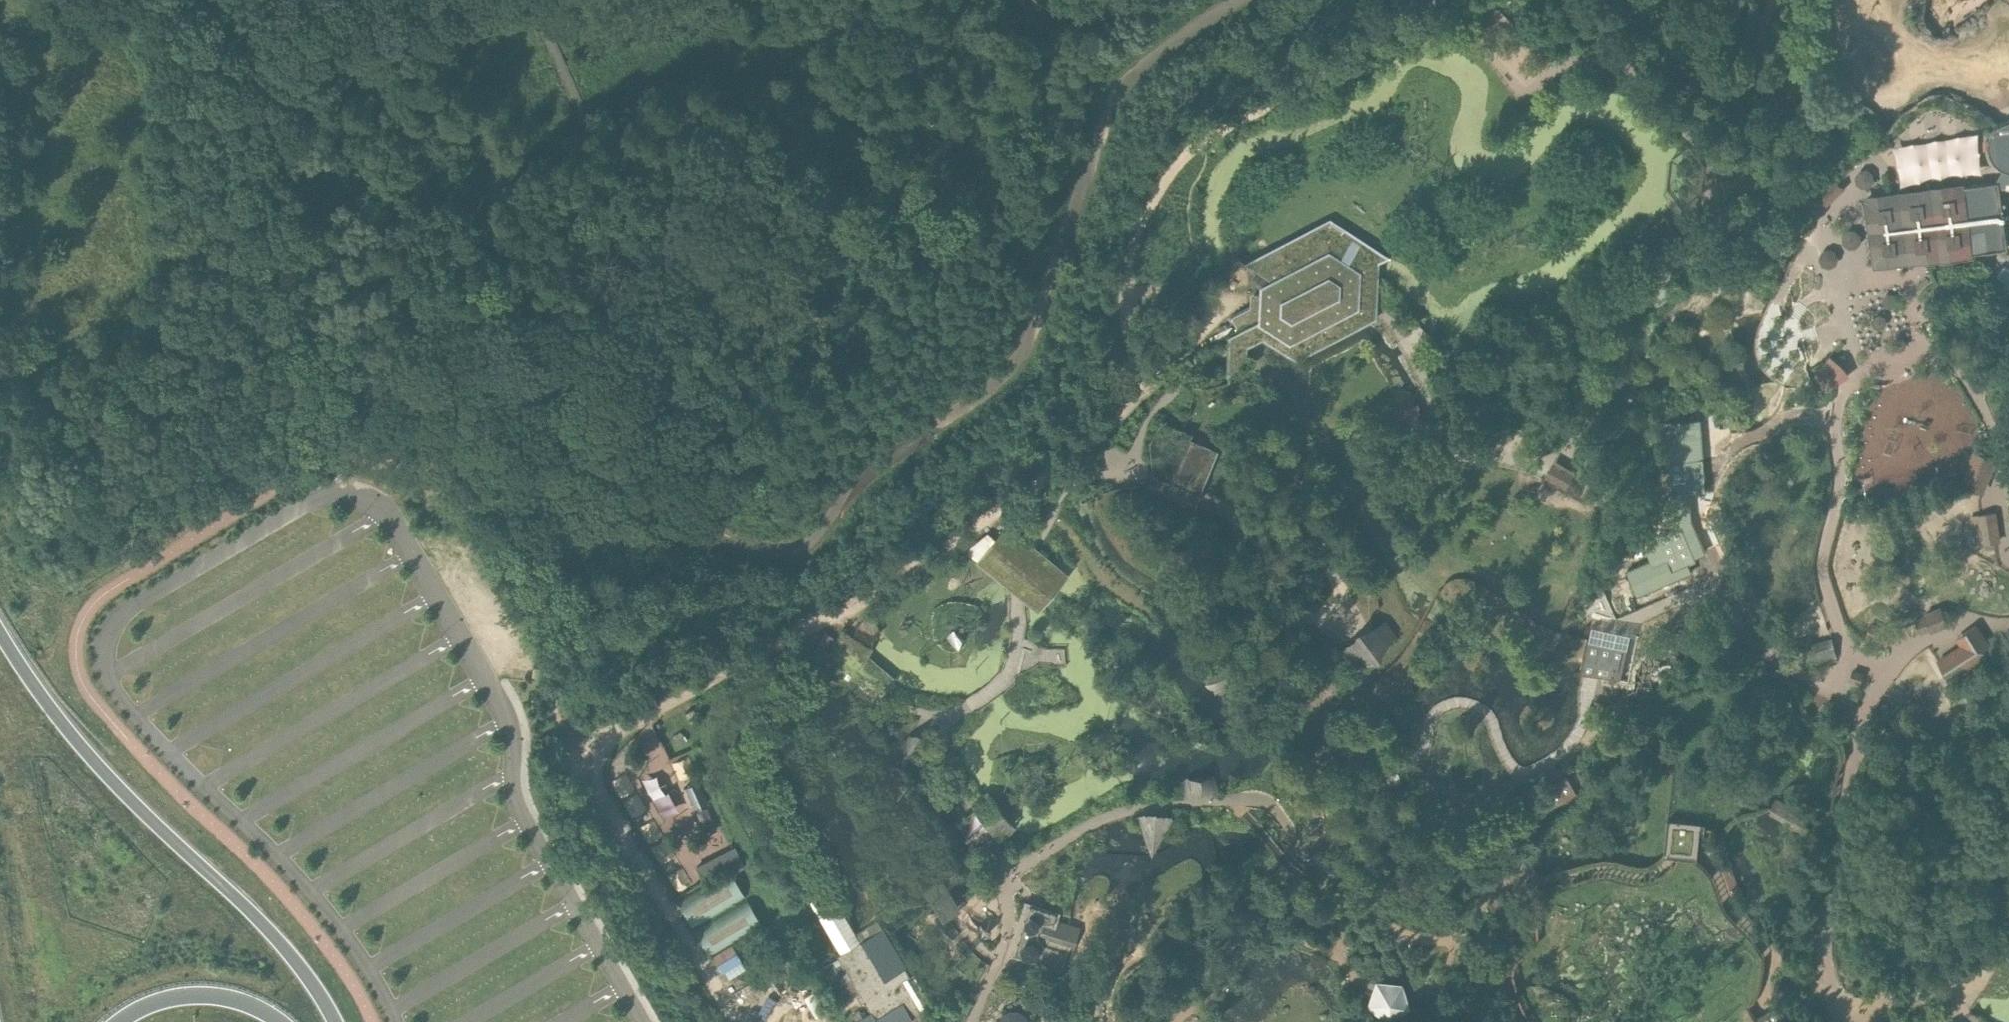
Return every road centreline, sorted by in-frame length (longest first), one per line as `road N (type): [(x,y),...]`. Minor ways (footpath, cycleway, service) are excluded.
road 1 (trunk): [(336,1021),(286,947),(89,753),(0,629)]
road 2 (trunk): [(119,1021),(165,999),(202,995),(258,1006),(282,1021)]

